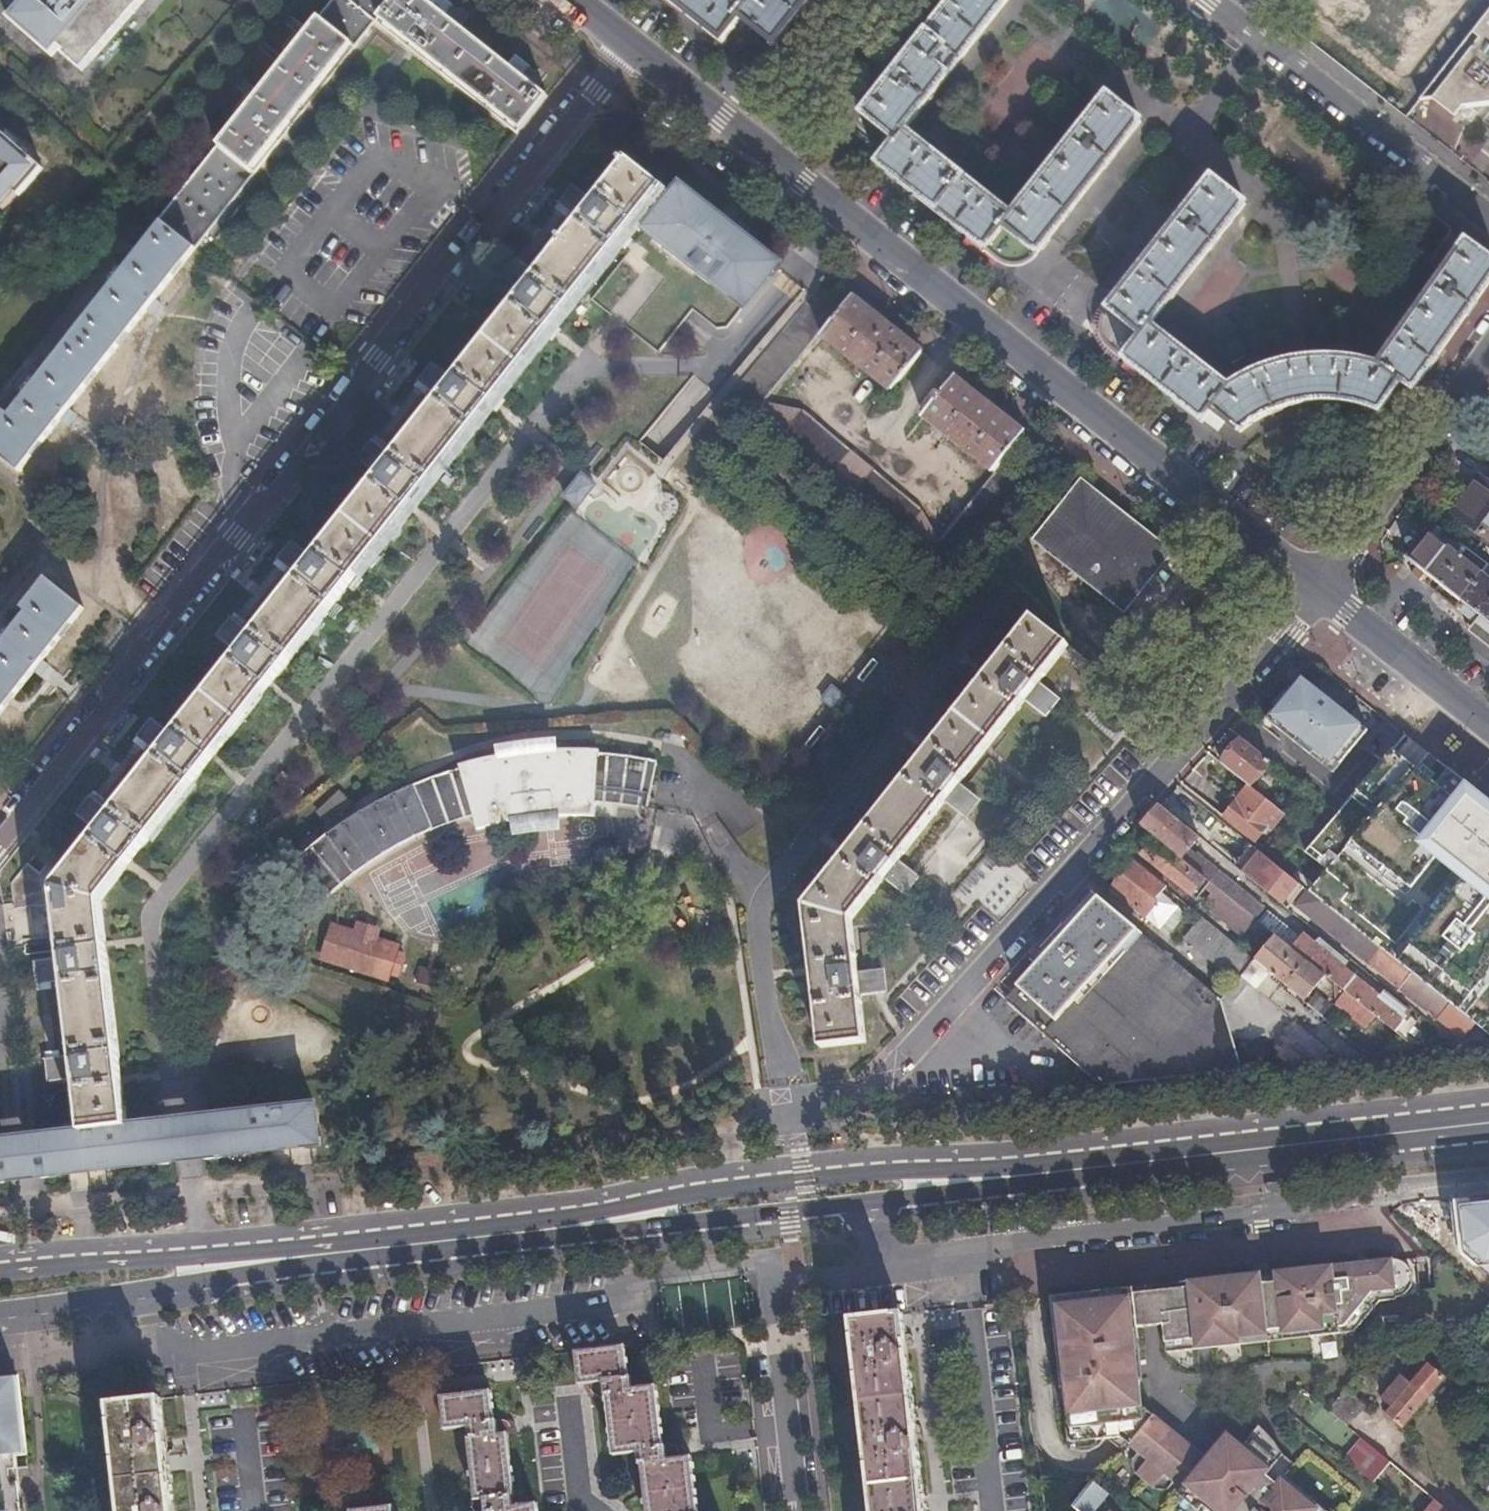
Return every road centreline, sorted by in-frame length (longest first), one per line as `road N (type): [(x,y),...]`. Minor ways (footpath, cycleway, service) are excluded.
road 1 (residential): [(630,47),(0,841)]
road 2 (tertiary): [(764,153),(1322,590)]
road 3 (residential): [(1322,590),(880,1075)]
road 4 (residential): [(166,1289),(204,1352),(634,1300),(655,1279),(771,1266)]
road 5 (residential): [(898,1273),(963,1249),(1488,1186)]
road 6 (primary): [(1019,1176),(1488,1123)]
road 7 (primary): [(1019,1176),(824,1176),(669,1198),(563,1227)]
road 8 (residential): [(1209,0),(1488,216)]
road 9 (primary): [(563,1227),(639,1228),(858,1204)]
road 10 (residential): [(1322,590),(1488,351)]
road 11 (primary): [(285,1259),(73,1260),(0,1269)]
road 12 (primary): [(563,1227),(285,1259)]
road 13 (residential): [(771,1266),(800,1510)]
road 14 (tertiary): [(1322,590),(1488,724)]
road 15 (residential): [(764,153),(889,0)]
road 16 (tertiary): [(630,47),(764,153)]
road 17 (primary): [(0,1312),(166,1289)]
road 18 (primary): [(858,1204),(1019,1176)]
road 19 (residential): [(771,1266),(787,1264),(824,1284),(898,1273)]
road 20 (primary): [(166,1289),(285,1259)]

